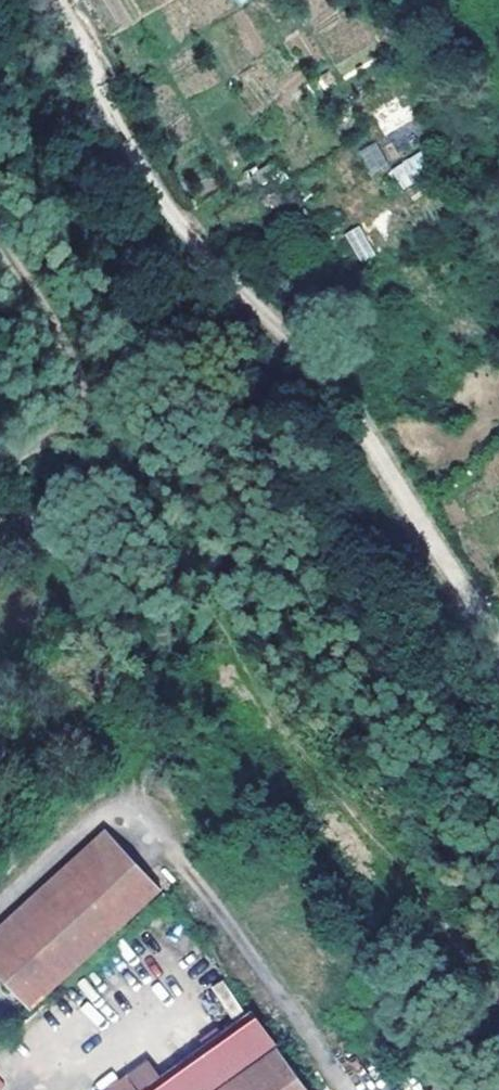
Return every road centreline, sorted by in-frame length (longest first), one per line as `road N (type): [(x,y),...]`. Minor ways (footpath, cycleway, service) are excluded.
road 1 (track): [(0,246),(132,463),(498,991)]
road 2 (track): [(498,644),(360,420),(161,194),(59,0)]

